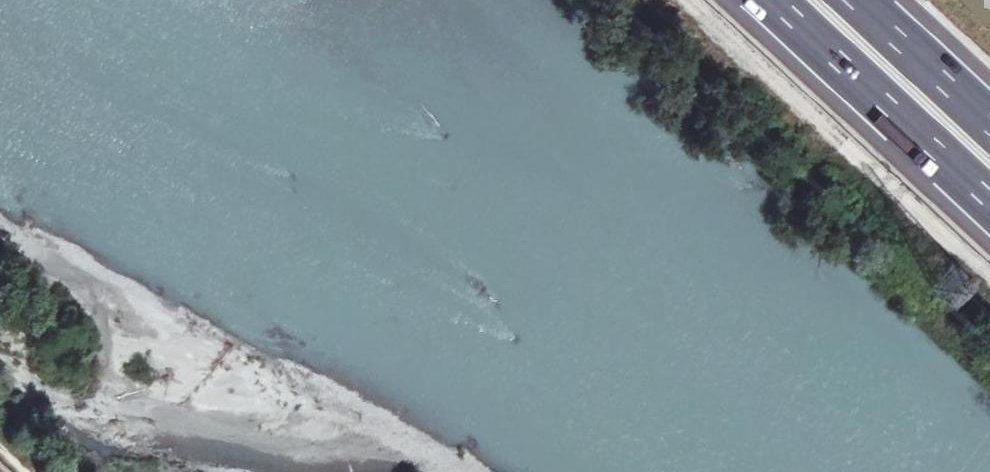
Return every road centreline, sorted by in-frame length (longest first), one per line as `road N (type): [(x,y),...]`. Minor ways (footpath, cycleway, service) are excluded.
road 1 (track): [(687,0),(989,279)]
road 2 (motorway): [(772,0),(989,201)]
road 3 (motorway): [(989,119),(860,0)]

